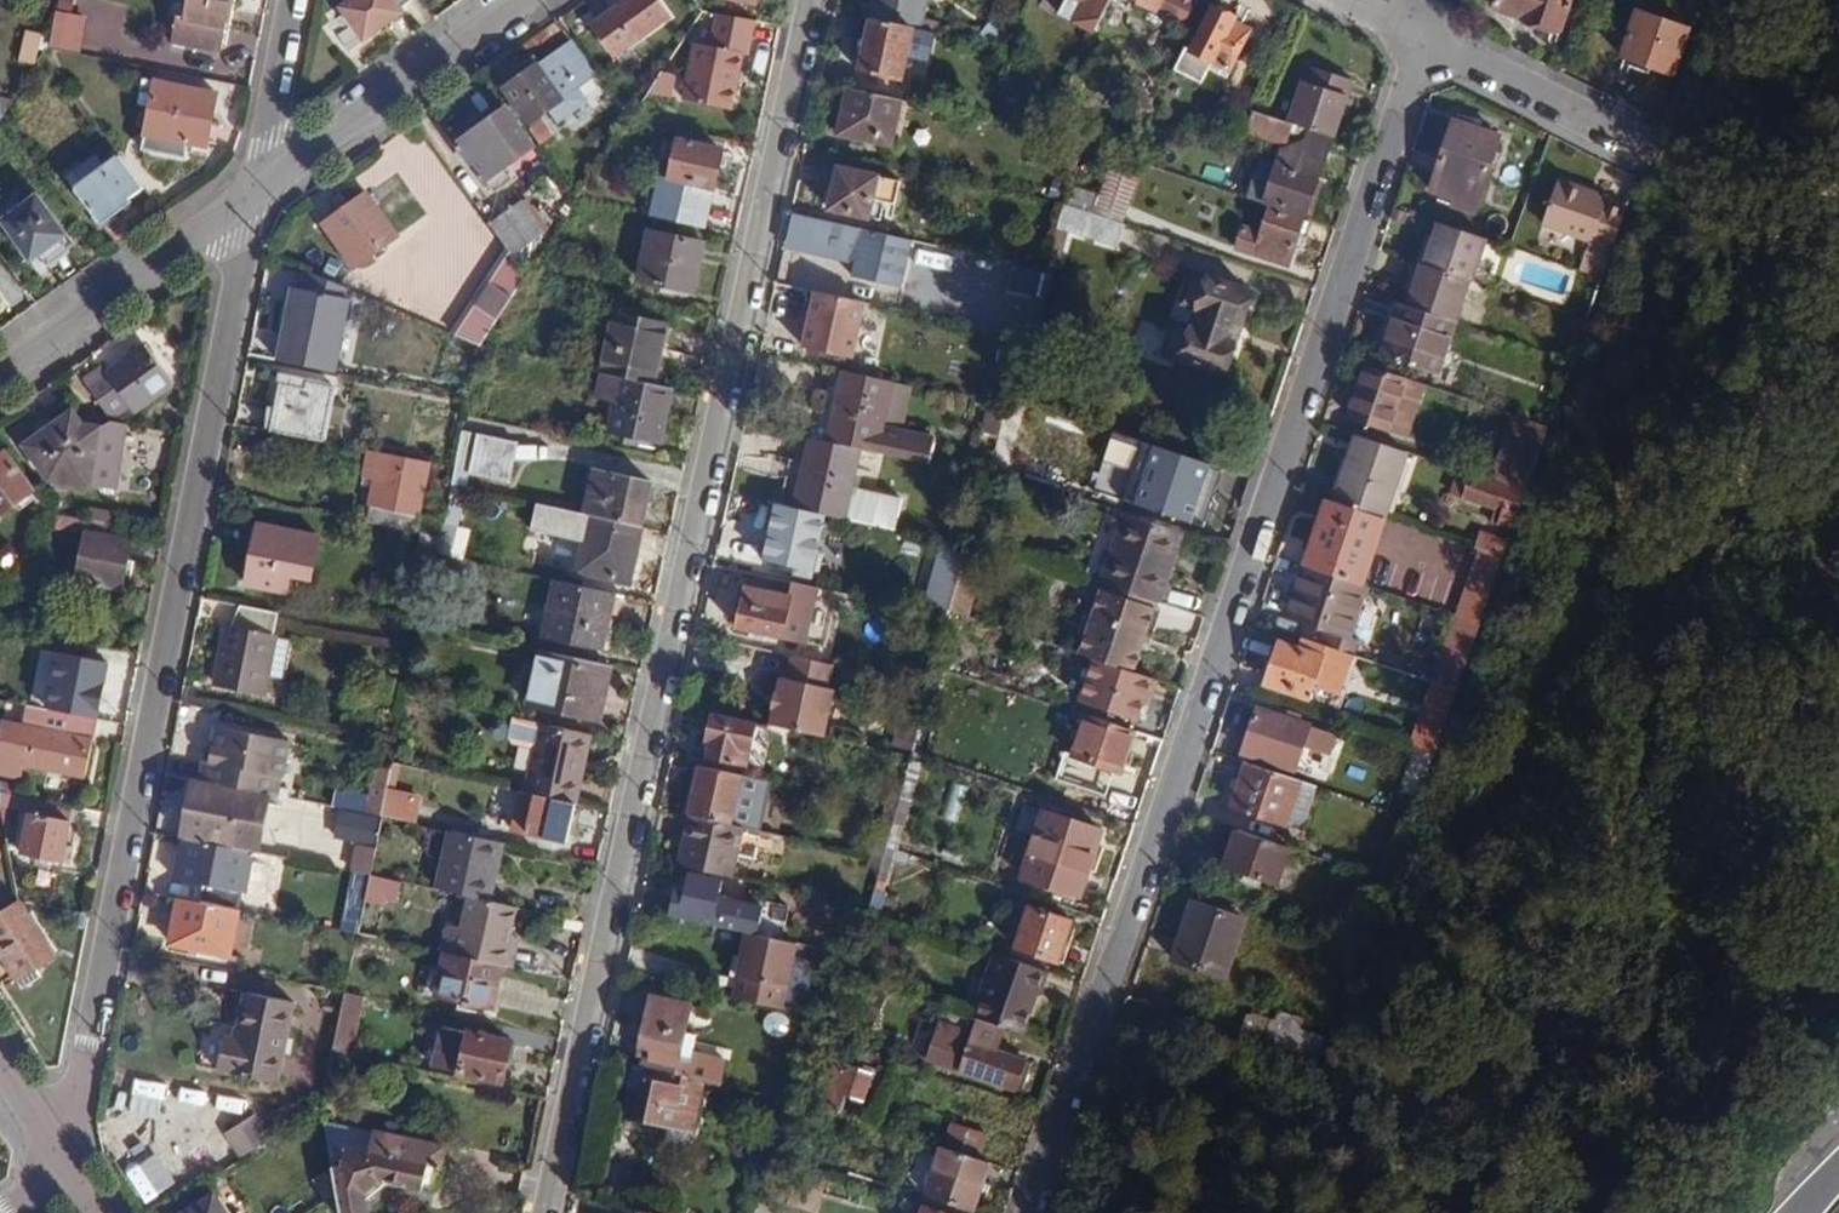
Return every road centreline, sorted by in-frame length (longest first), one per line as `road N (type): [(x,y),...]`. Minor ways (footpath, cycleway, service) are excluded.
road 1 (residential): [(817,0),(550,1212)]
road 2 (residential): [(1425,37),(1033,1212)]
road 3 (residential): [(258,188),(68,1174)]
road 4 (residential): [(524,0),(258,188)]
road 5 (residential): [(258,188),(0,375)]
road 6 (residential): [(1669,157),(1425,37)]
road 7 (residential): [(296,0),(258,188)]
road 8 (residential): [(68,1174),(0,1062)]

